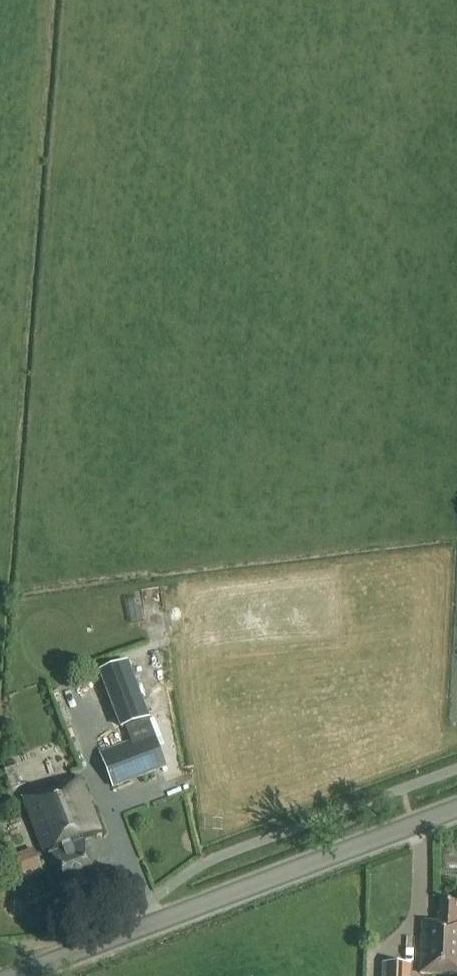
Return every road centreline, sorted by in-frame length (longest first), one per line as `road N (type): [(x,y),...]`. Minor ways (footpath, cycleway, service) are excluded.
road 1 (tertiary): [(26,975),(456,813)]

